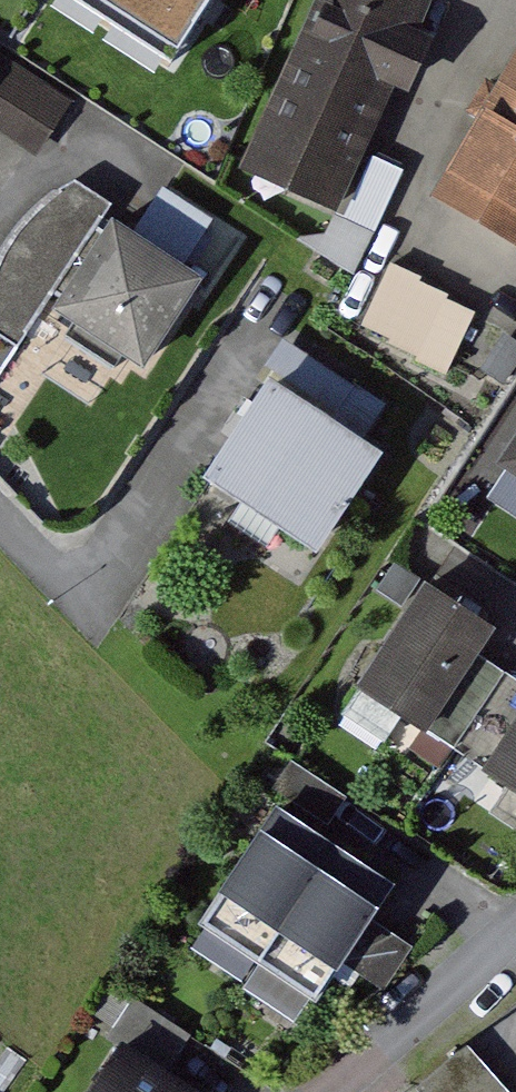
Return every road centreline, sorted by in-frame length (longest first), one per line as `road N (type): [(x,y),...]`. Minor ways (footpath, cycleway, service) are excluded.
road 1 (residential): [(338,1091),(515,934)]

